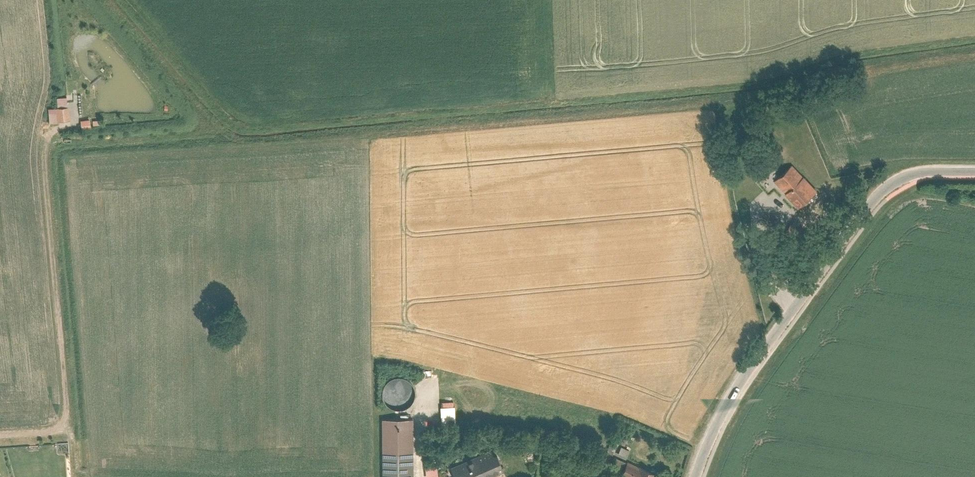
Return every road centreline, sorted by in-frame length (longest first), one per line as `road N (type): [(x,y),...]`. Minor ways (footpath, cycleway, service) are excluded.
road 1 (residential): [(974,172),(916,174),(883,192),(741,381),(696,476)]

